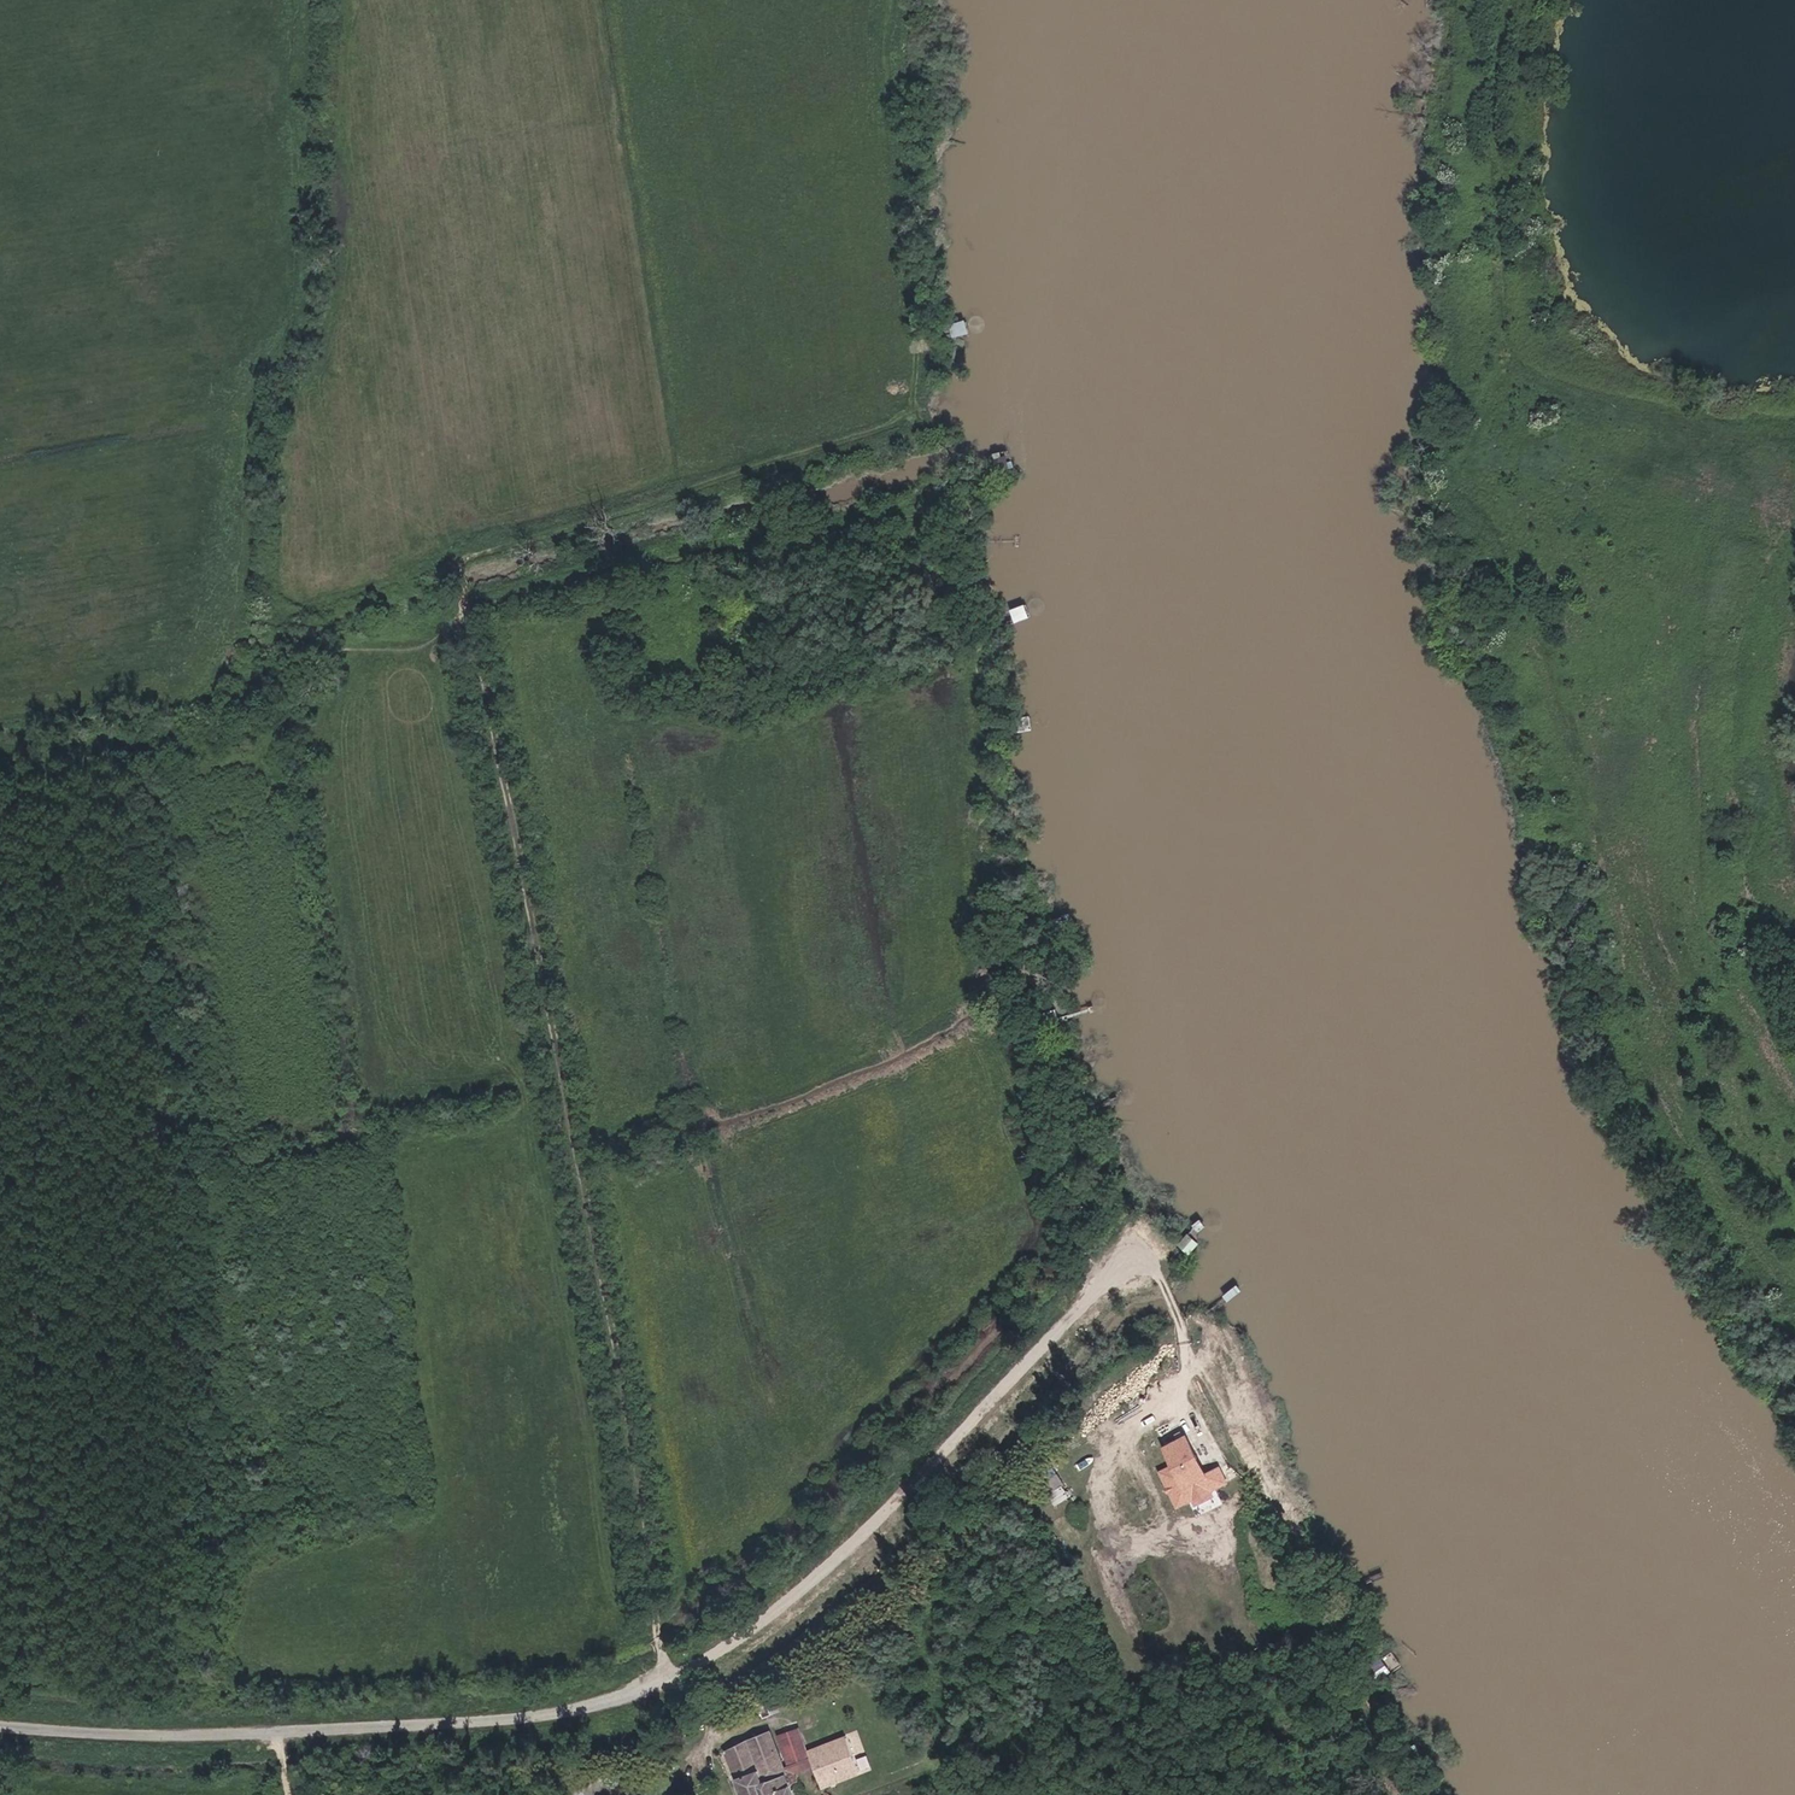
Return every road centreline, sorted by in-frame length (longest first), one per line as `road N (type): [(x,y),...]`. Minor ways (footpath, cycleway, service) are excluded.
road 1 (unclassified): [(0,1726),(165,1737),(529,1718),(606,1702),(683,1670)]
road 2 (track): [(1124,1260),(838,1557),(742,1635),(683,1670)]

